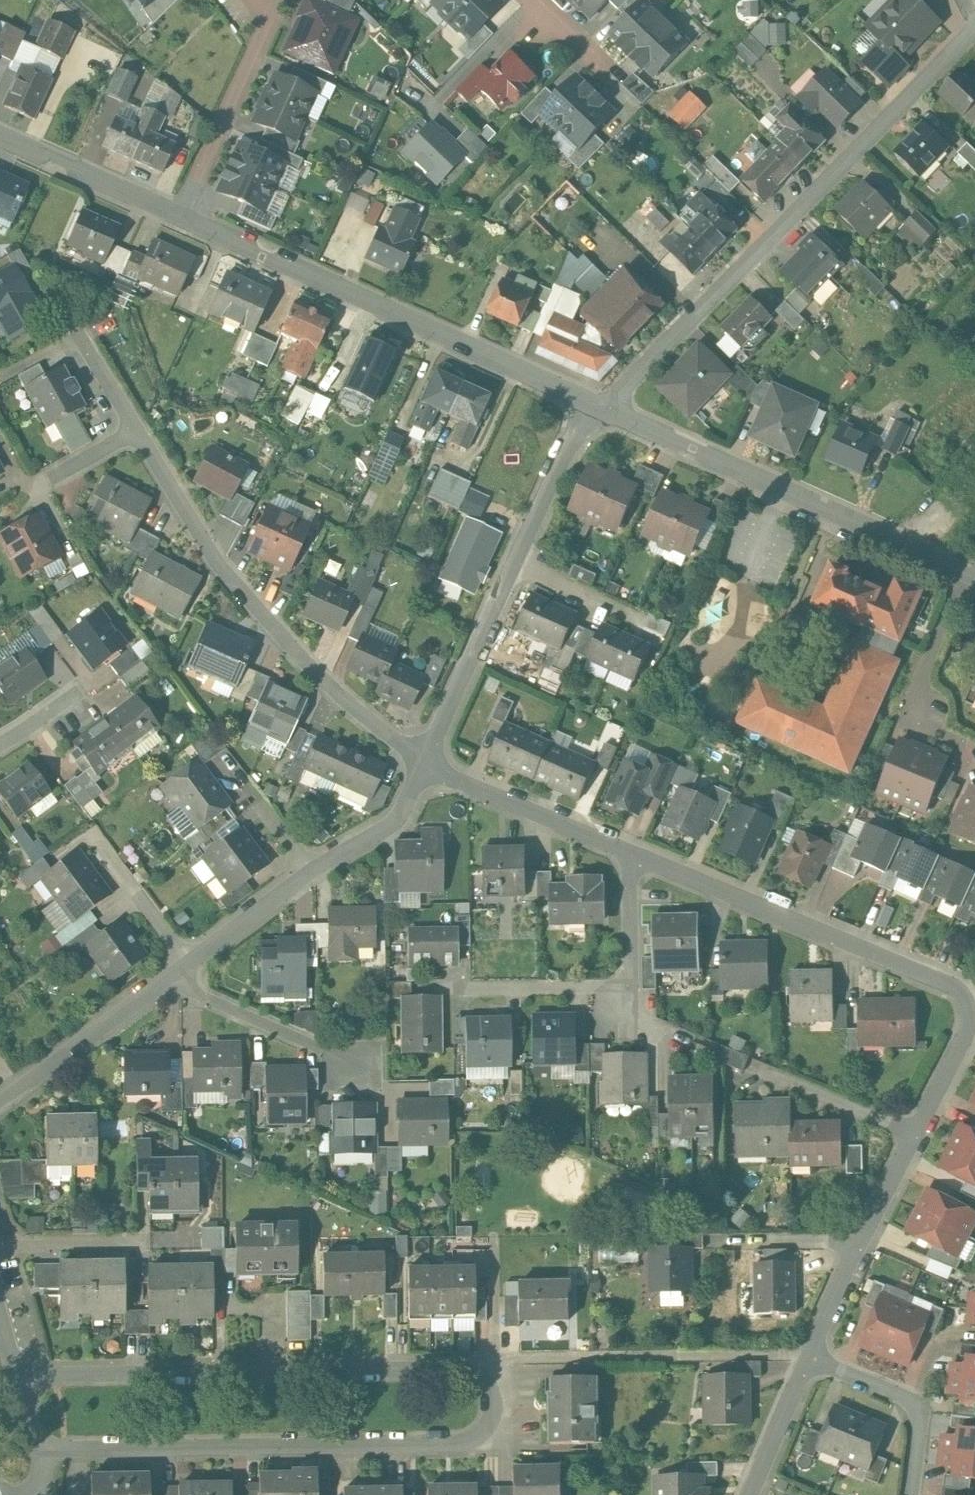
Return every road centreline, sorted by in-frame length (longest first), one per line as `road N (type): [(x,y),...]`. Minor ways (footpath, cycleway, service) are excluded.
road 1 (residential): [(28,1377),(475,1366),(496,1386),(498,1402),(497,1421),(466,1443),(40,1451)]
road 2 (residential): [(812,1346),(964,1043),(973,1011),(966,992),(936,969),(631,844)]
road 3 (residential): [(611,408),(642,365),(974,24)]
road 4 (residential): [(179,214),(593,400)]
road 5 (residential): [(425,758),(347,699),(247,597),(198,535),(135,430)]
road 6 (residential): [(611,408),(974,572)]
road 7 (residential): [(593,400),(425,758)]
road 8 (residential): [(631,844),(634,976),(618,987),(476,989)]
road 9 (residential): [(193,961),(0,1104)]
road 10 (residential): [(179,214),(278,0)]
road 11 (residential): [(631,844),(425,758)]
road 12 (residential): [(812,1346),(911,1394),(924,1427),(915,1494)]
road 13 (residential): [(362,1063),(207,992),(193,961)]
road 14 (residential): [(0,135),(179,214)]
road 15 (residential): [(193,961),(87,829)]
road 16 (residential): [(750,1494),(812,1346)]
road 17 (residential): [(319,866),(193,961)]
road 18 (residential): [(425,758),(386,824),(319,866)]

